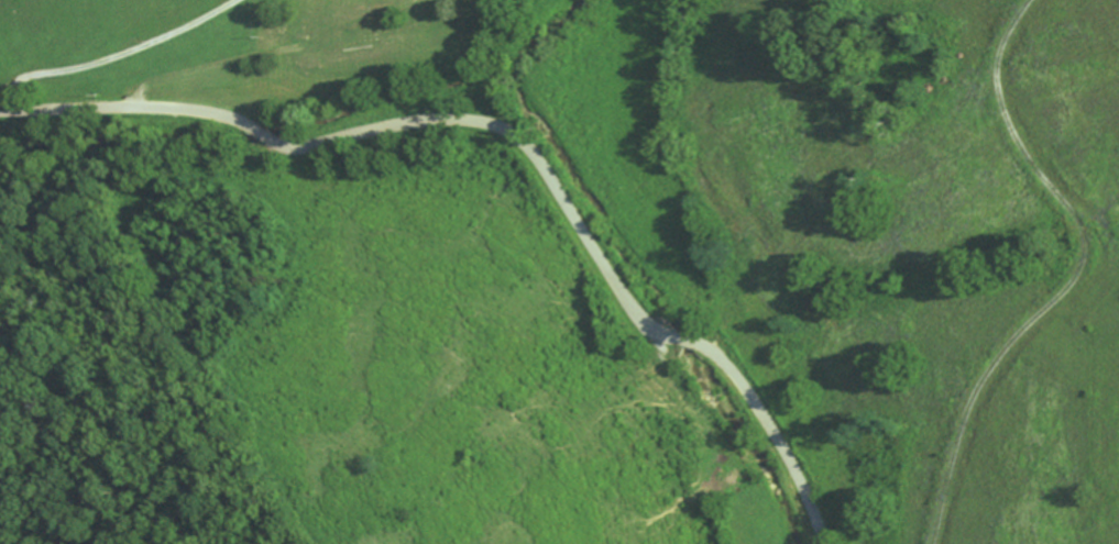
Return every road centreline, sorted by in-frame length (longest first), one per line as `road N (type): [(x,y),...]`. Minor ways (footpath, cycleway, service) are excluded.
road 1 (residential): [(823,543),(775,434),(736,374),(641,314),(538,158),(506,131),(445,120),(299,148),(216,114),(0,112)]
road 2 (residential): [(763,413),(779,306),(779,208),(835,104),(976,51),(1118,43)]
road 3 (residential): [(445,120),(494,0)]

